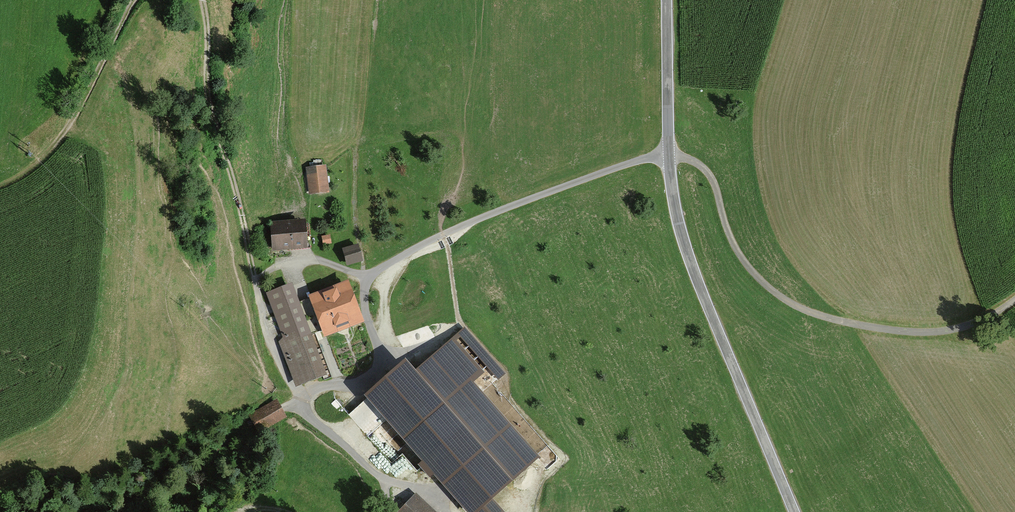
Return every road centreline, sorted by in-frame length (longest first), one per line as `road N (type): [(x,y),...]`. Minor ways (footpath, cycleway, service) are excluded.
road 1 (unclassified): [(667,0),(677,217),(794,511)]
road 2 (track): [(1014,301),(945,332),(851,325),(795,307),(742,258),(710,175),(669,156)]
road 3 (track): [(202,0),(208,90),(255,279)]
road 4 (track): [(0,186),(44,160),(71,126),(136,0)]
road 5 (track): [(441,511),(372,470),(307,415),(296,392)]

